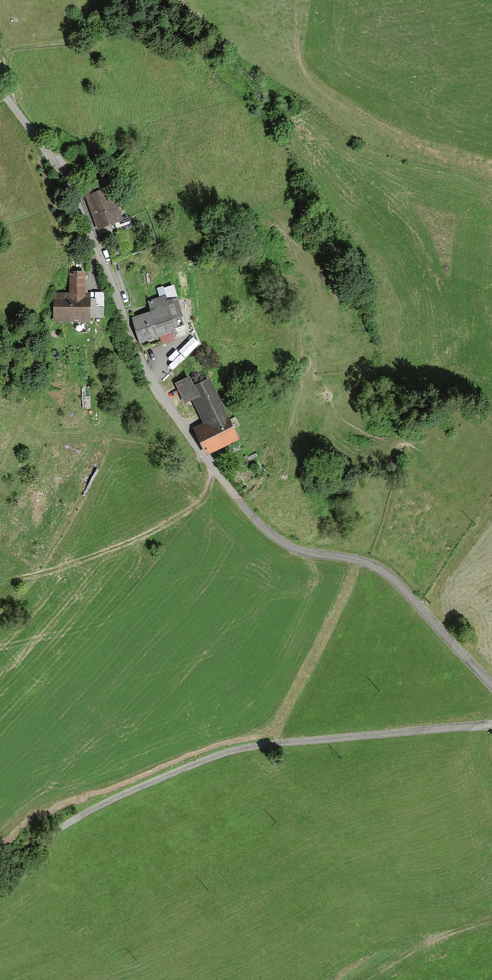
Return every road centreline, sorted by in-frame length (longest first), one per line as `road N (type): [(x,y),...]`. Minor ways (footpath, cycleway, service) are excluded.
road 1 (residential): [(491,687),(383,570),(288,545),(214,472),(145,375),(69,189),(0,93)]
road 2 (residential): [(0,871),(92,808),(232,751),(491,723)]

